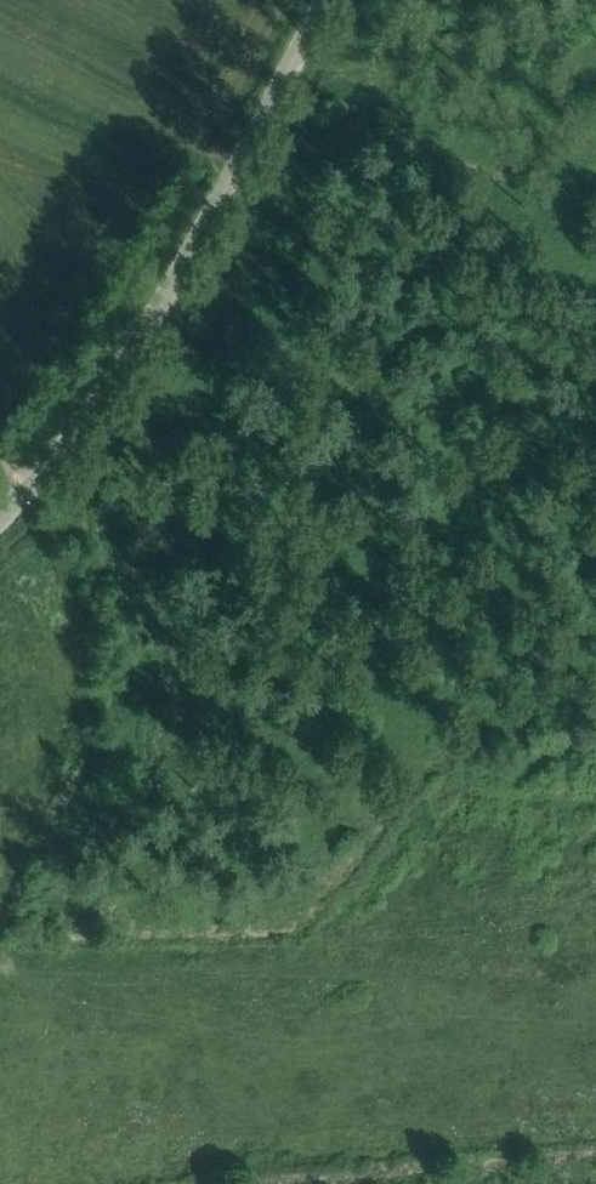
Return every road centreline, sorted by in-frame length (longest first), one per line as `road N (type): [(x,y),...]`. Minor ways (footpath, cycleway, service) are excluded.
road 1 (unclassified): [(0,502),(88,416),(336,0)]

